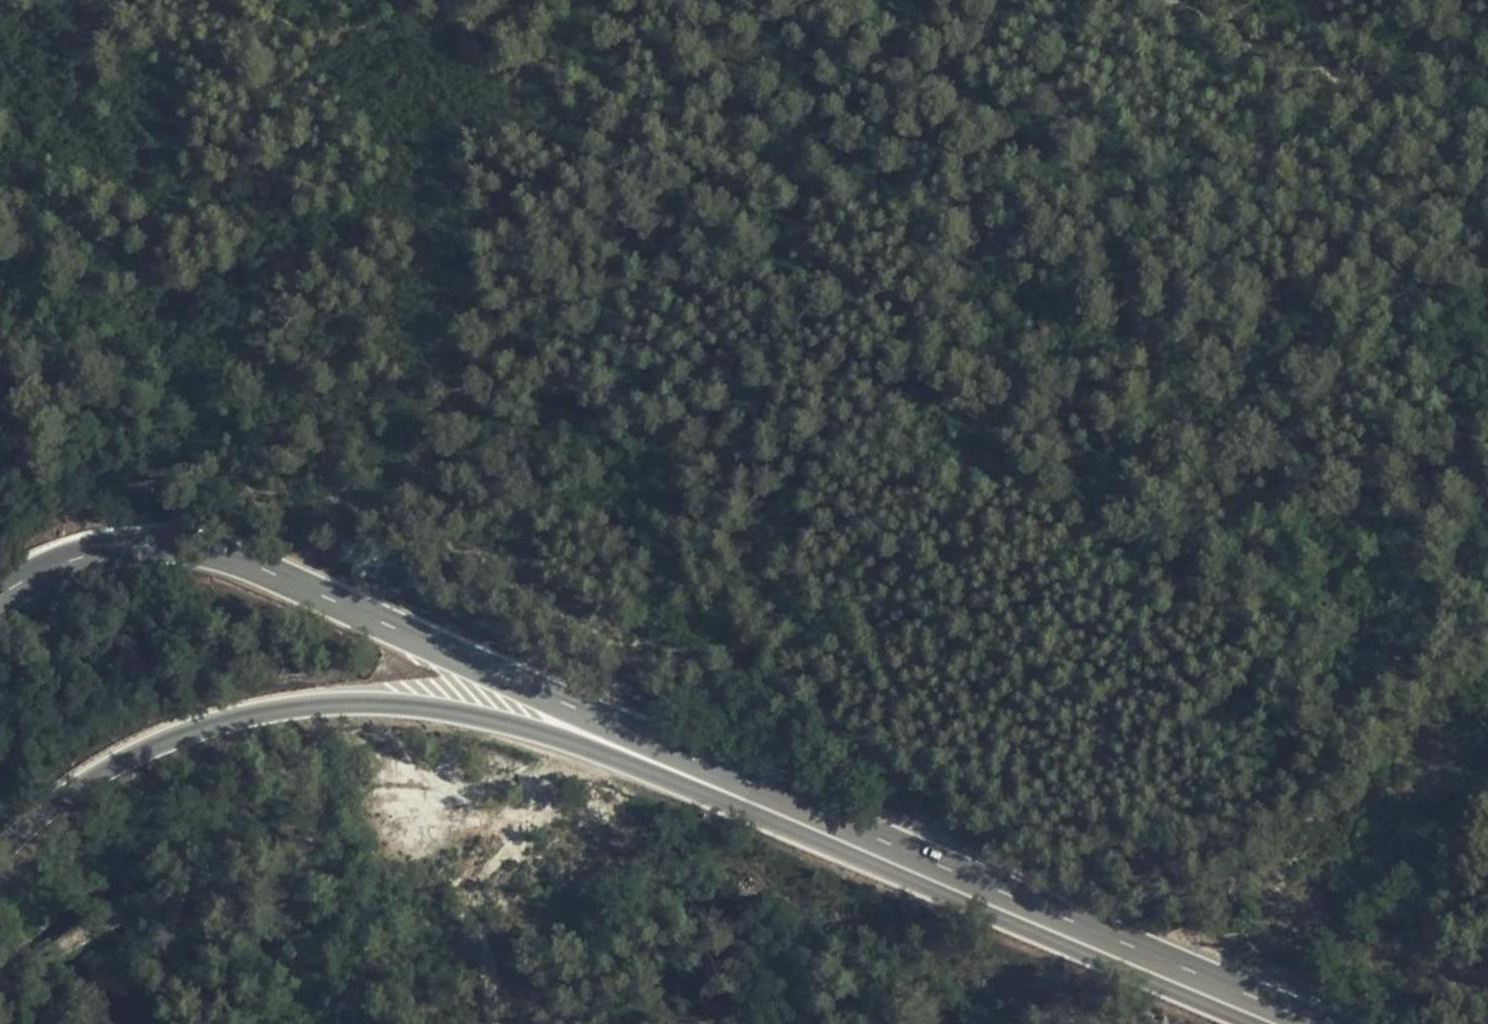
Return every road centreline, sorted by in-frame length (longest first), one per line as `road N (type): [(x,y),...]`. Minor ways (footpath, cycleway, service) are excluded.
road 1 (primary): [(525,709),(1274,1023)]
road 2 (primary): [(525,709),(443,647),(213,548),(149,543),(83,555),(0,593)]
road 3 (primary): [(0,856),(88,781),(154,746),(239,717),(320,703),(525,709)]

